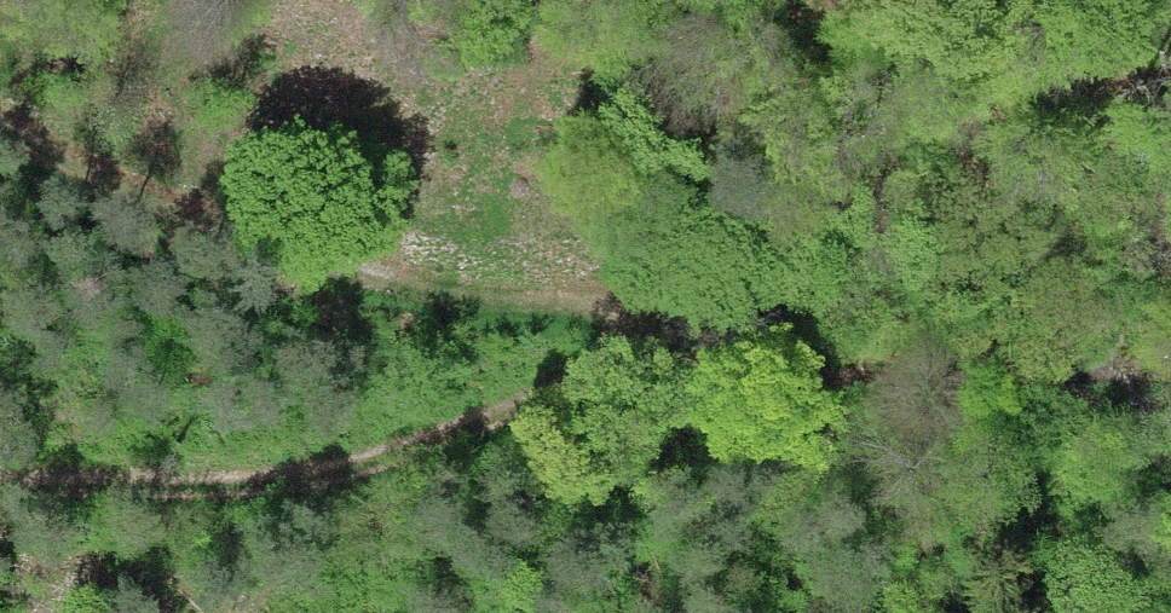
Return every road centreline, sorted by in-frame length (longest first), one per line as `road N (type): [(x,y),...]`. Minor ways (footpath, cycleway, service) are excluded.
road 1 (track): [(0,479),(319,476),(619,365),(631,348),(630,323),(607,313),(488,302),(235,238),(69,173),(0,130)]
road 2 (track): [(631,348),(1066,399),(1170,396)]

